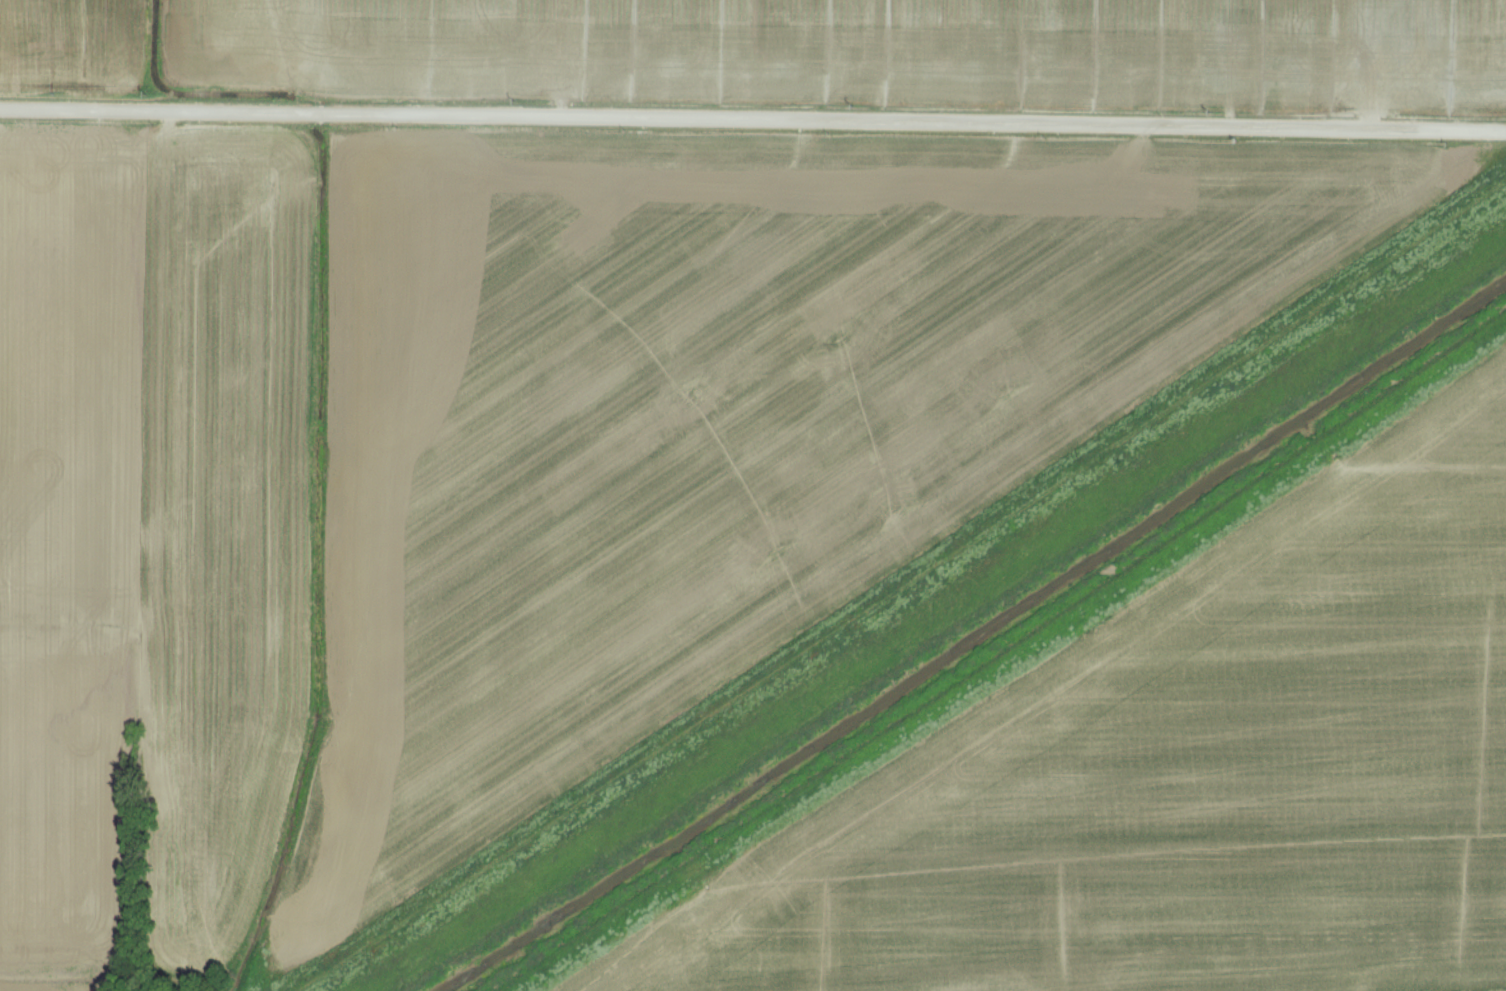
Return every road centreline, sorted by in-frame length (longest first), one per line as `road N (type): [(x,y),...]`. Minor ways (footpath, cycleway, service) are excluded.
road 1 (tertiary): [(1505,130),(0,108)]

